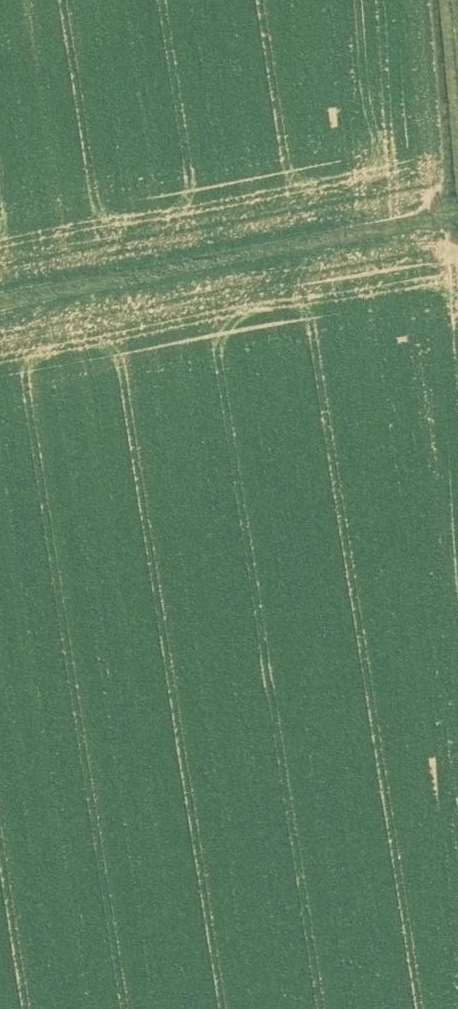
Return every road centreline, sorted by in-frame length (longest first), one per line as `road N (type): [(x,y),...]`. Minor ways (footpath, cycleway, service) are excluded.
road 1 (track): [(457,205),(0,298)]
road 2 (track): [(441,0),(457,167)]

